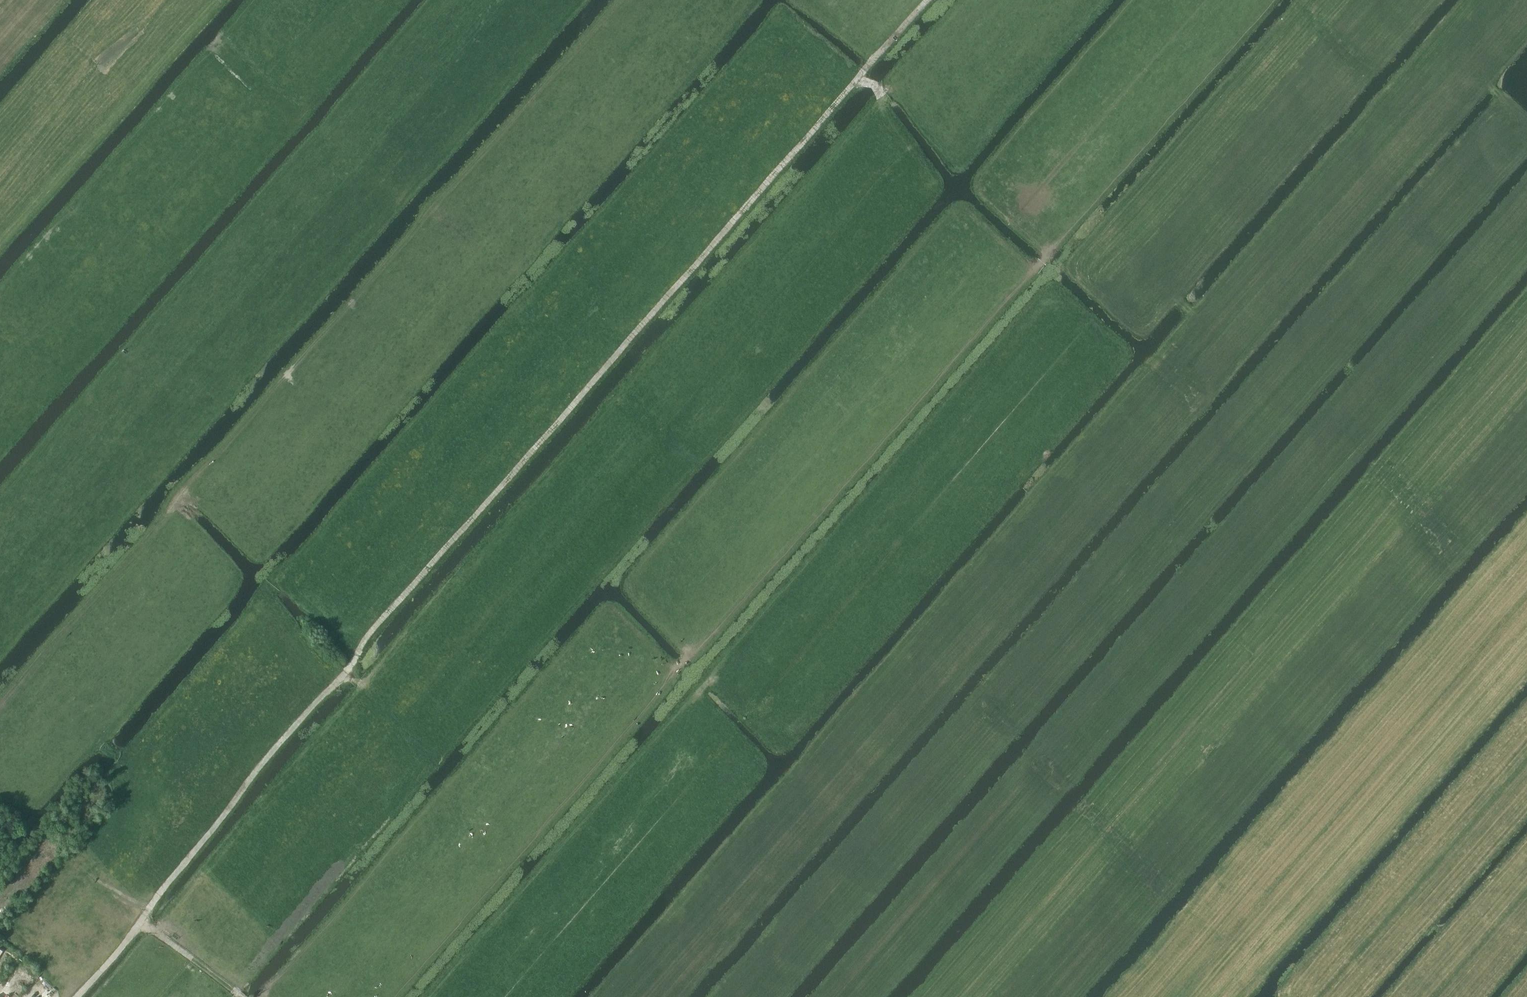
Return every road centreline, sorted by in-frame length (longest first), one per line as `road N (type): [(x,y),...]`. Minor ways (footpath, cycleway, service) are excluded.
road 1 (track): [(856,81),(366,640),(142,926),(77,996)]
road 2 (track): [(928,0),(856,81),(882,89)]
road 3 (track): [(142,926),(240,996)]

